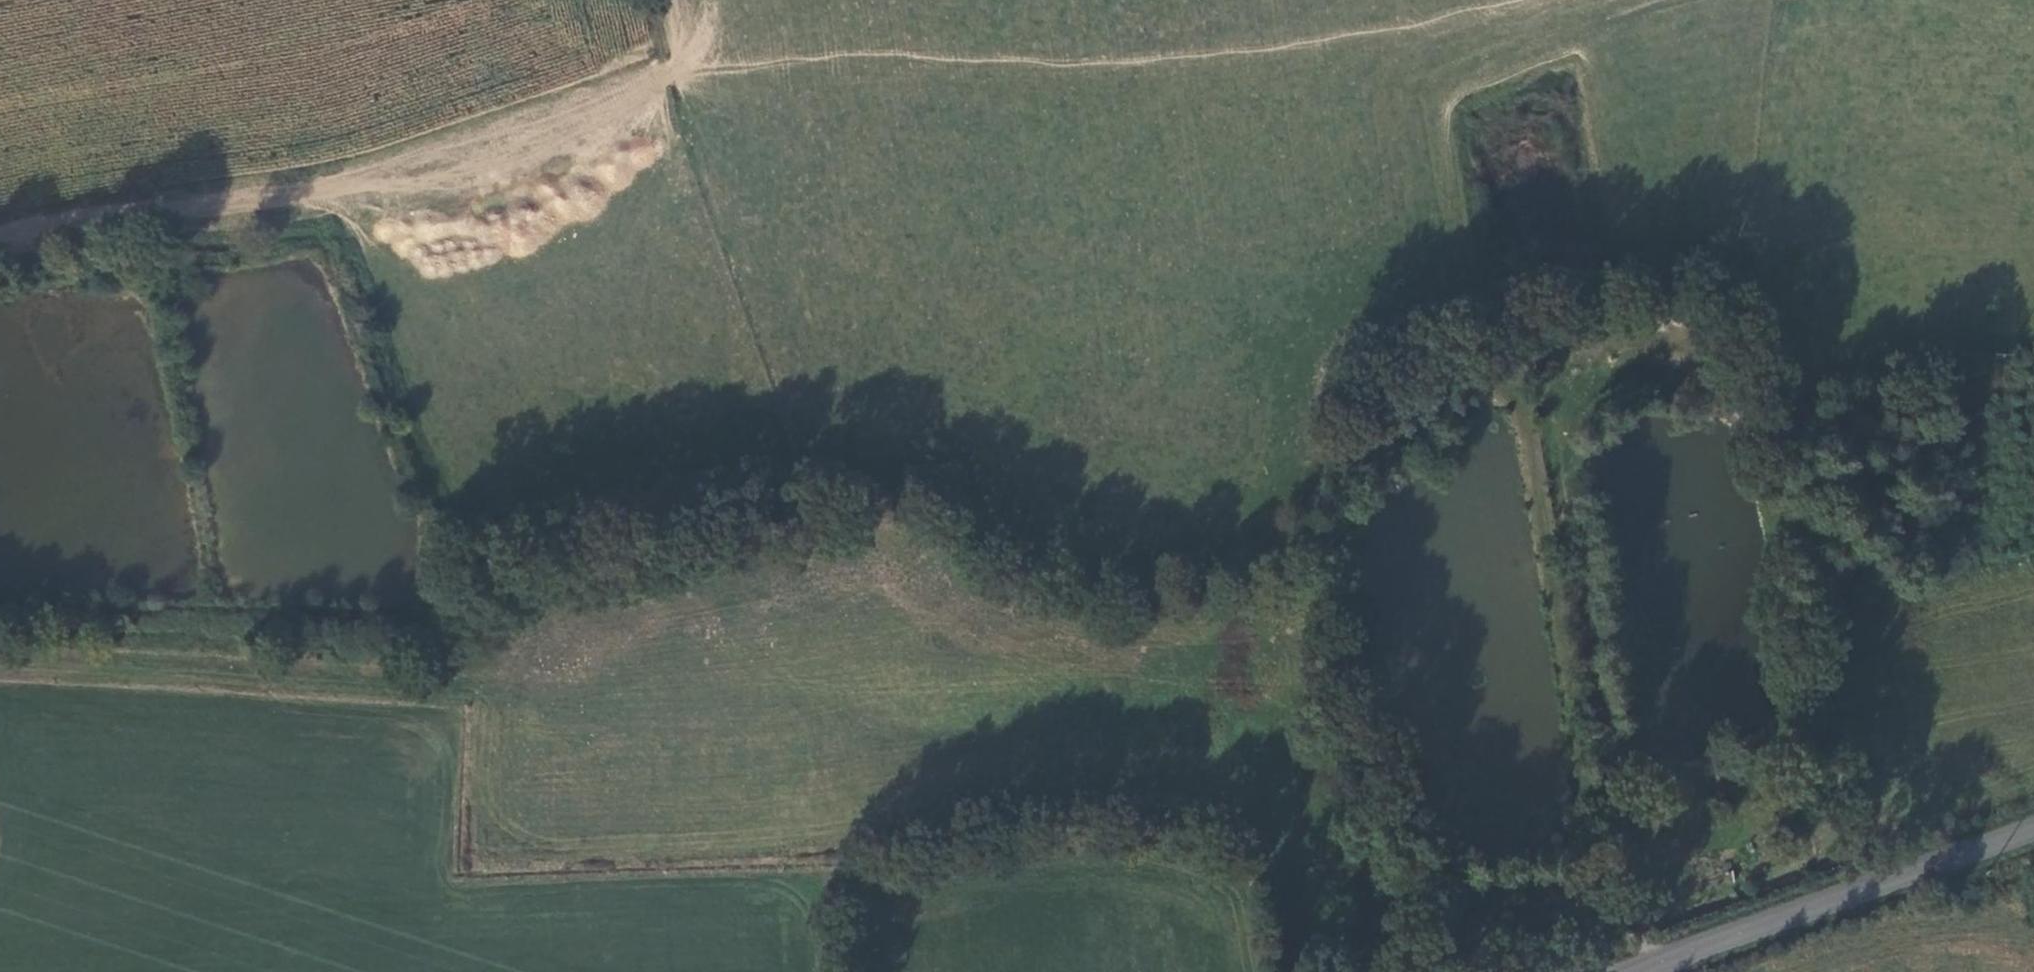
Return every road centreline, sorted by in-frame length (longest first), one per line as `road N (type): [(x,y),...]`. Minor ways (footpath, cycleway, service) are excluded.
road 1 (tertiary): [(1640,971),(2033,830)]

